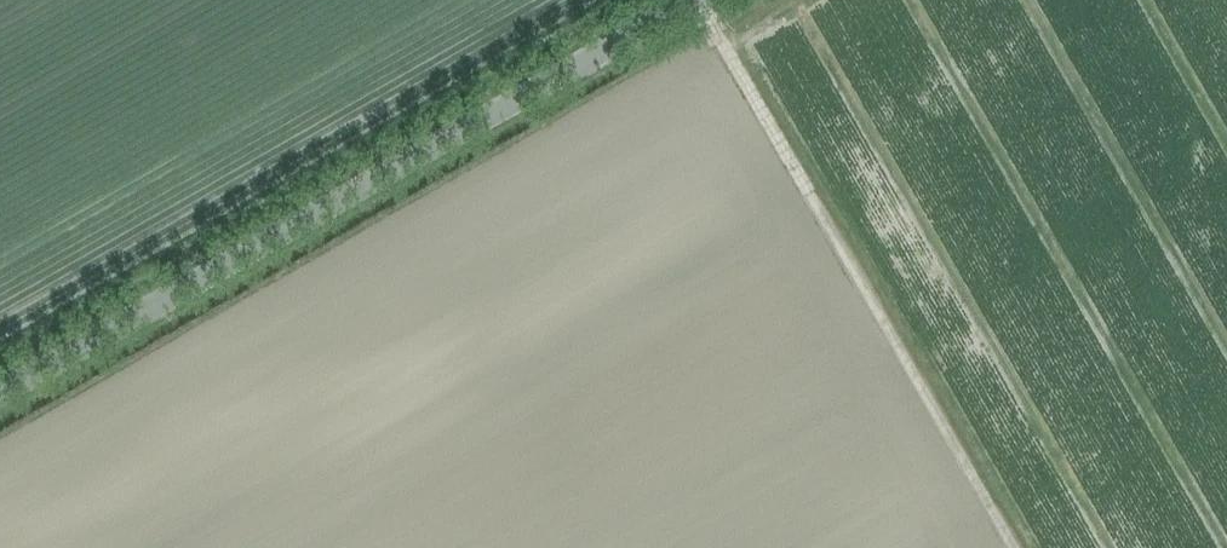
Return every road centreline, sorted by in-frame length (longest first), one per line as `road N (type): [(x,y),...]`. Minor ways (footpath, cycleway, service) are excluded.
road 1 (tertiary): [(0,399),(700,0)]

